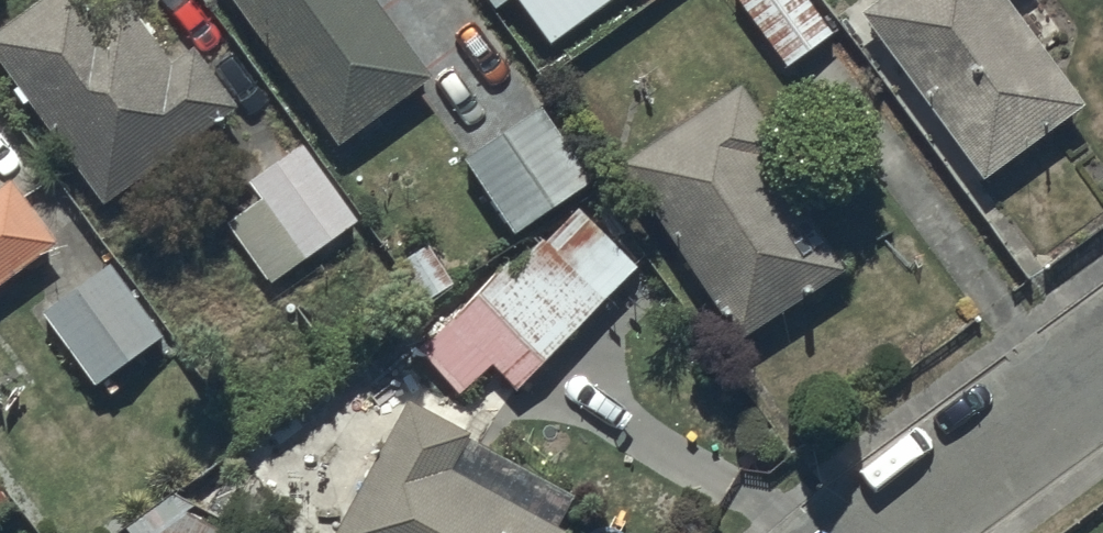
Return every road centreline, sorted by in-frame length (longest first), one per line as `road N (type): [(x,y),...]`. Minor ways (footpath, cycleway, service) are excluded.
road 1 (residential): [(1102,351),(855,532)]

